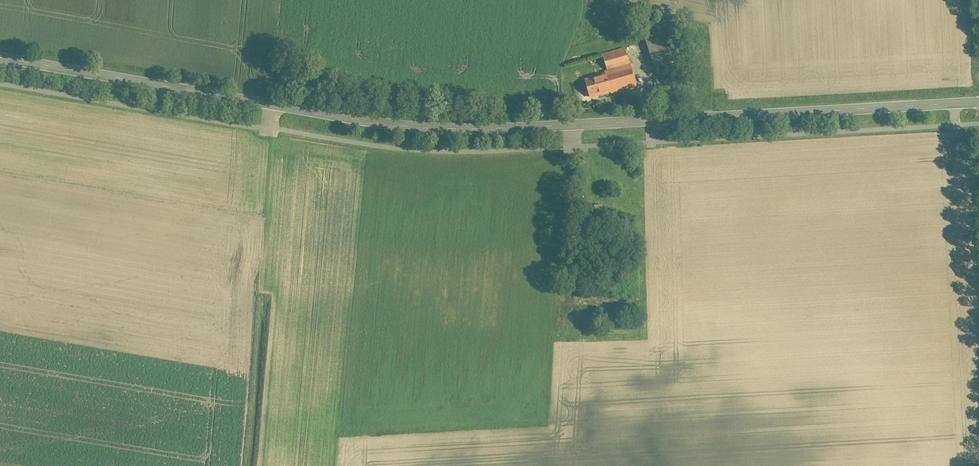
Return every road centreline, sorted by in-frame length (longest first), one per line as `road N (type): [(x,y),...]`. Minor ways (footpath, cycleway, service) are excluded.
road 1 (tertiary): [(0,58),(418,128),(978,104)]

